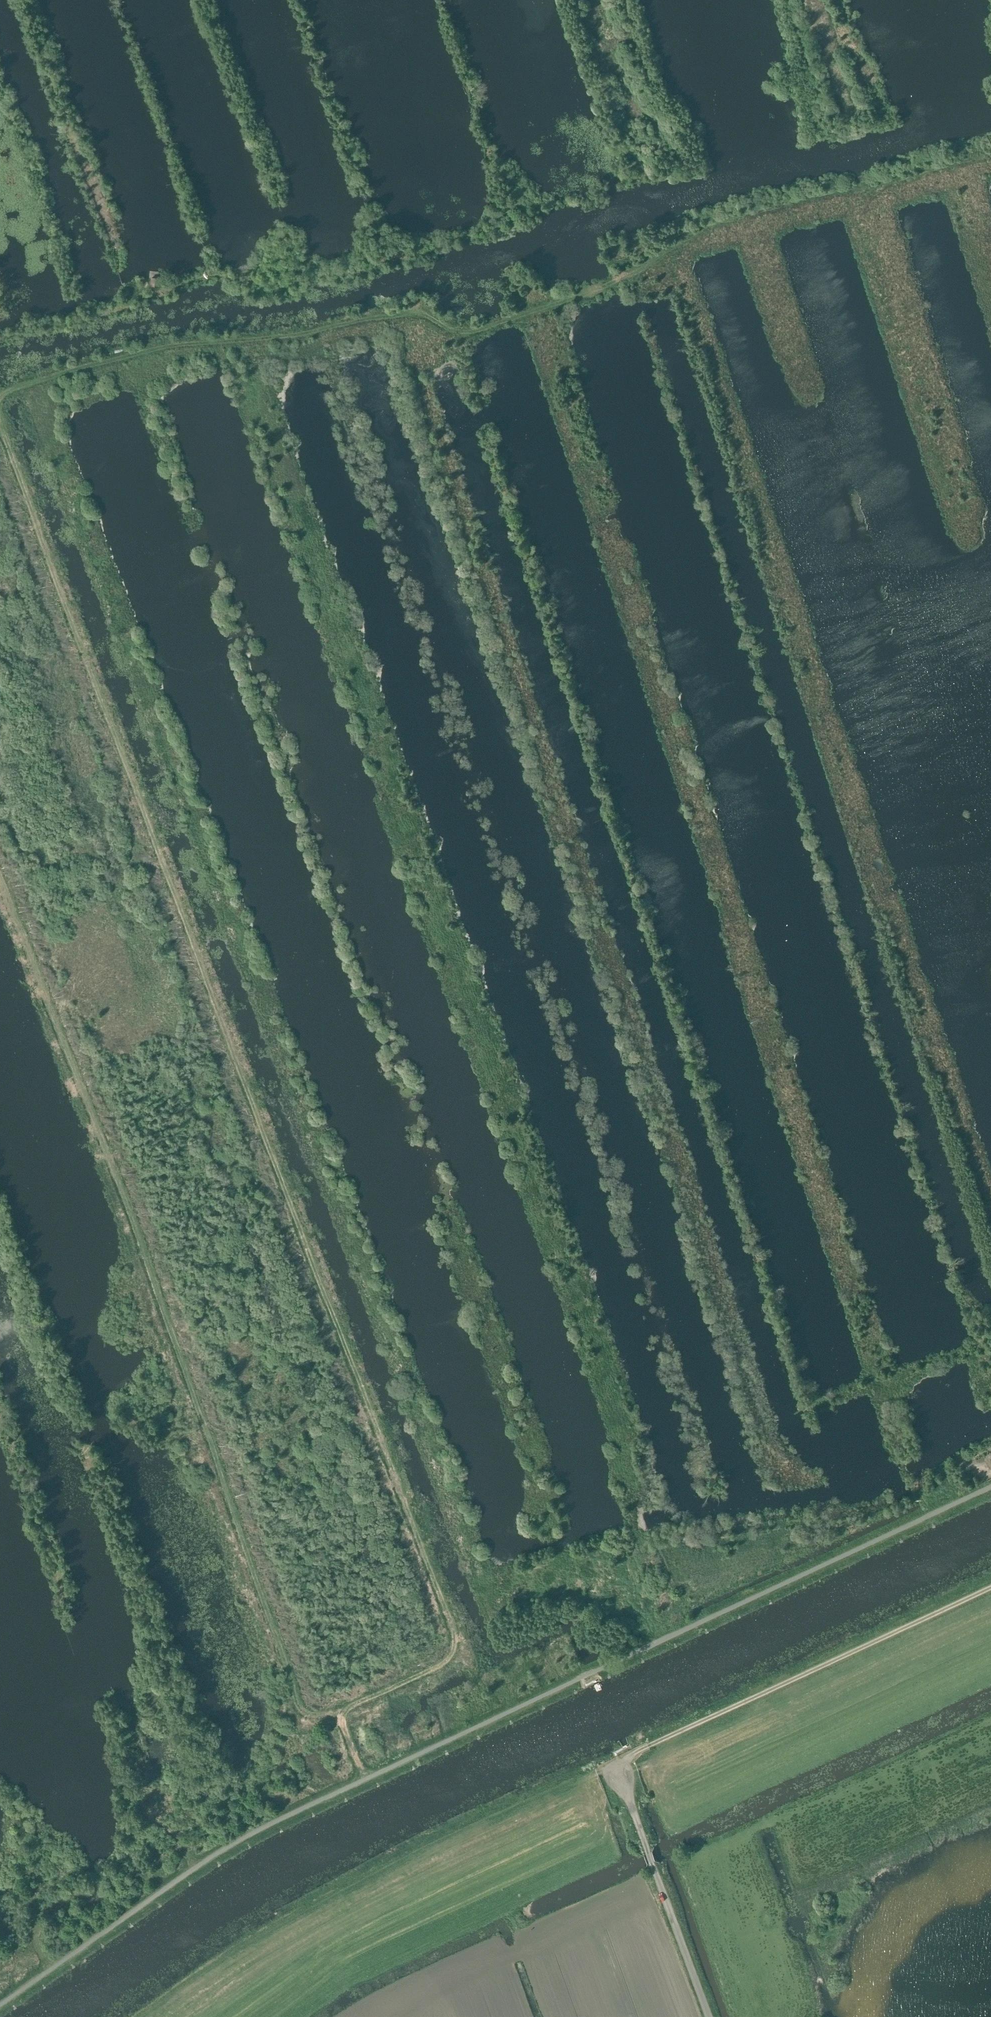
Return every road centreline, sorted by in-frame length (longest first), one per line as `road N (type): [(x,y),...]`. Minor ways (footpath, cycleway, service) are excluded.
road 1 (track): [(707,2016),(620,1765)]

